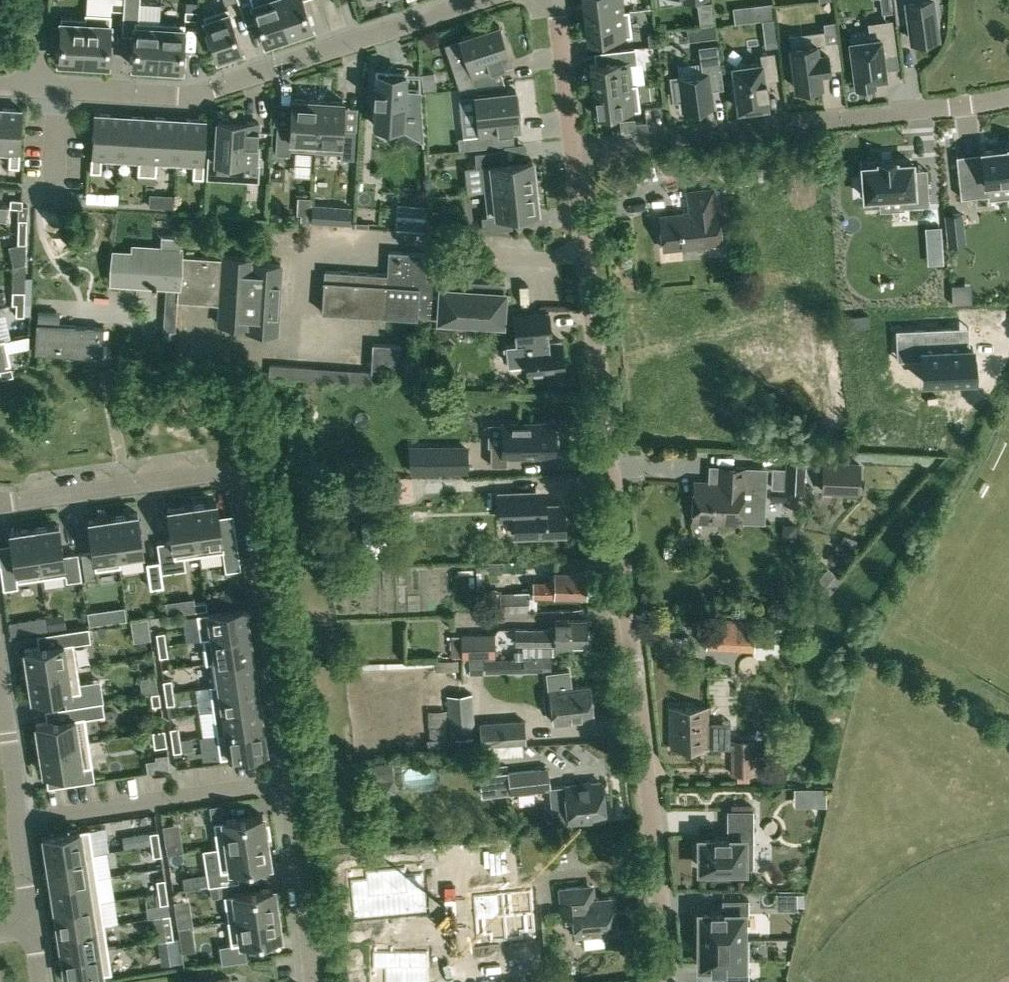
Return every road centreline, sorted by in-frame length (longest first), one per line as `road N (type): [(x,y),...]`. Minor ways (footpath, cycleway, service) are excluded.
road 1 (residential): [(666,981),(586,243)]
road 2 (residential): [(284,784),(243,486),(223,472),(0,505)]
road 3 (residential): [(478,0),(189,96),(54,93)]
road 4 (residential): [(1008,96),(574,149)]
road 5 (residential): [(586,243),(308,233),(297,357)]
road 6 (residential): [(17,822),(284,784)]
road 7 (residential): [(314,981),(284,784)]
road 8 (residential): [(574,149),(557,0)]
road 9 (residential): [(0,674),(17,822)]

